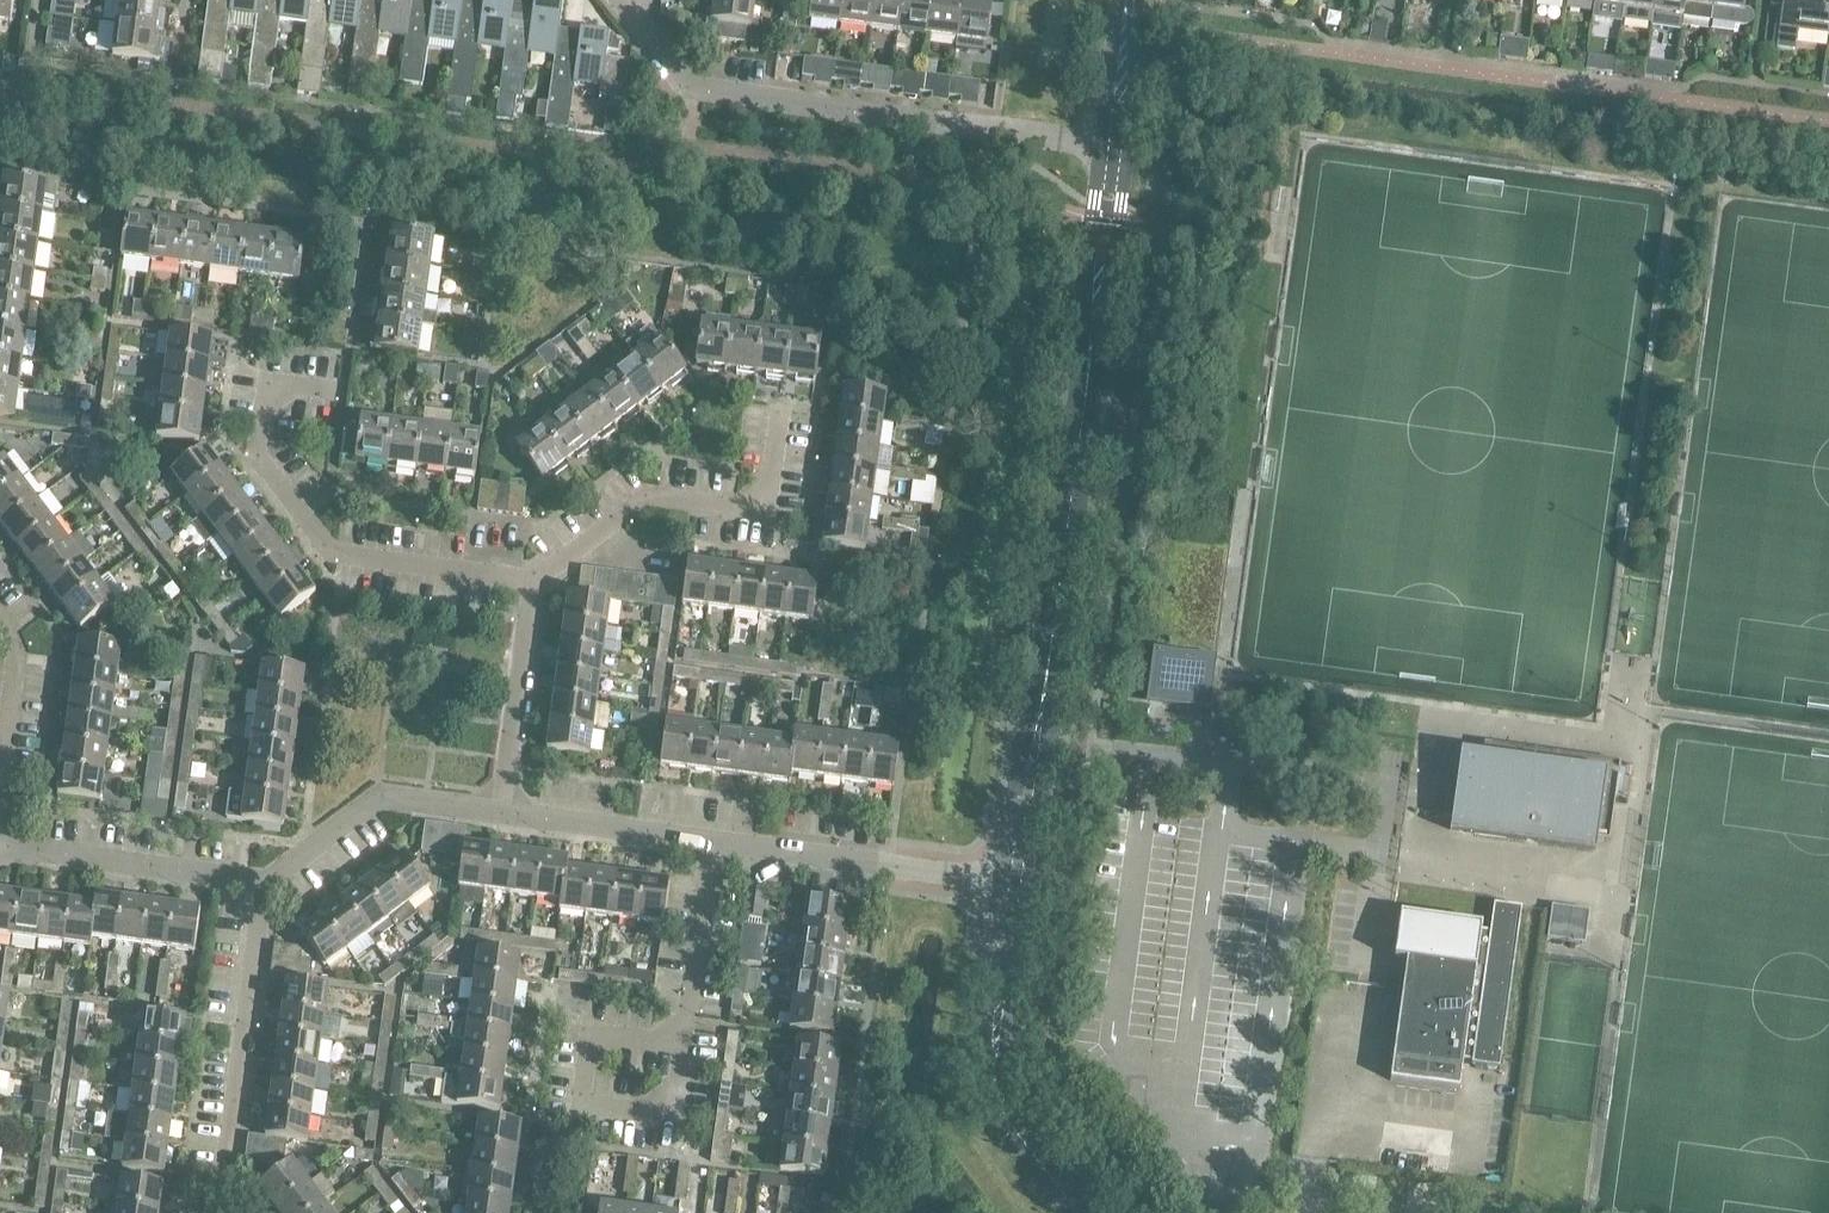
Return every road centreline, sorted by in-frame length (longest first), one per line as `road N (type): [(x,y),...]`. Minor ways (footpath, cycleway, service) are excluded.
road 1 (residential): [(1102,142),(700,88),(638,0)]
road 2 (residential): [(533,579),(340,554),(320,542),(257,460),(269,390),(341,401)]
road 3 (residential): [(533,579),(645,497),(766,513),(782,404)]
road 4 (residential): [(221,1212),(264,882)]
road 5 (tertiary): [(1081,433),(1099,361),(1129,144)]
road 6 (tertiary): [(1102,142),(1081,433)]
road 7 (residential): [(264,882),(380,796),(503,813)]
road 8 (residential): [(685,1045),(601,1041),(586,1066),(581,1102),(641,1110),(669,1103),(682,1078)]
road 9 (residential): [(0,847),(264,882)]
road 10 (tertiary): [(1001,881),(984,1063),(990,1094),(1008,1118)]
road 11 (tertiary): [(1053,645),(1029,705),(1001,881)]
road 12 (tertiary): [(1027,884),(1053,707),(1053,645)]
road 13 (residential): [(503,813),(533,579)]
road 14 (tertiary): [(1008,1118),(1006,1066),(1027,884)]
road 15 (tertiary): [(1053,645),(1081,433)]
road 16 (residential): [(503,813),(711,840)]
road 17 (residential): [(685,1045),(711,840)]
road 18 (residential): [(0,790),(18,642),(0,620)]
road 19 (residential): [(711,840),(885,864)]
road 20 (tertiary): [(1129,144),(1136,0)]
road 21 (tertiary): [(1118,0),(1102,142)]

